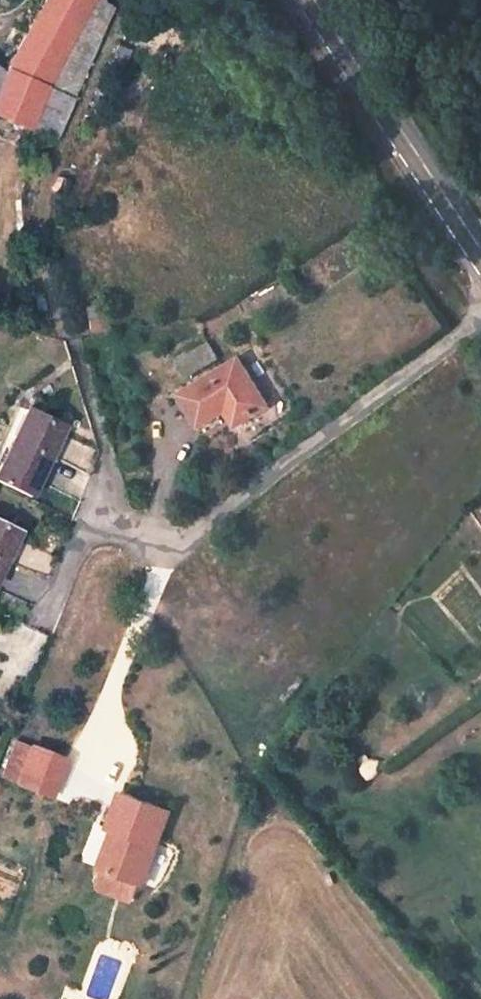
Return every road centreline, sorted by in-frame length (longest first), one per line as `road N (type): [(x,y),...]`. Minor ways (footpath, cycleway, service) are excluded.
road 1 (residential): [(480,310),(182,540),(154,547)]
road 2 (secondary): [(480,271),(303,0)]
road 3 (residential): [(154,547),(112,666),(105,749)]
road 4 (residential): [(114,527),(64,343)]
road 5 (residential): [(114,527),(86,525),(38,615)]

